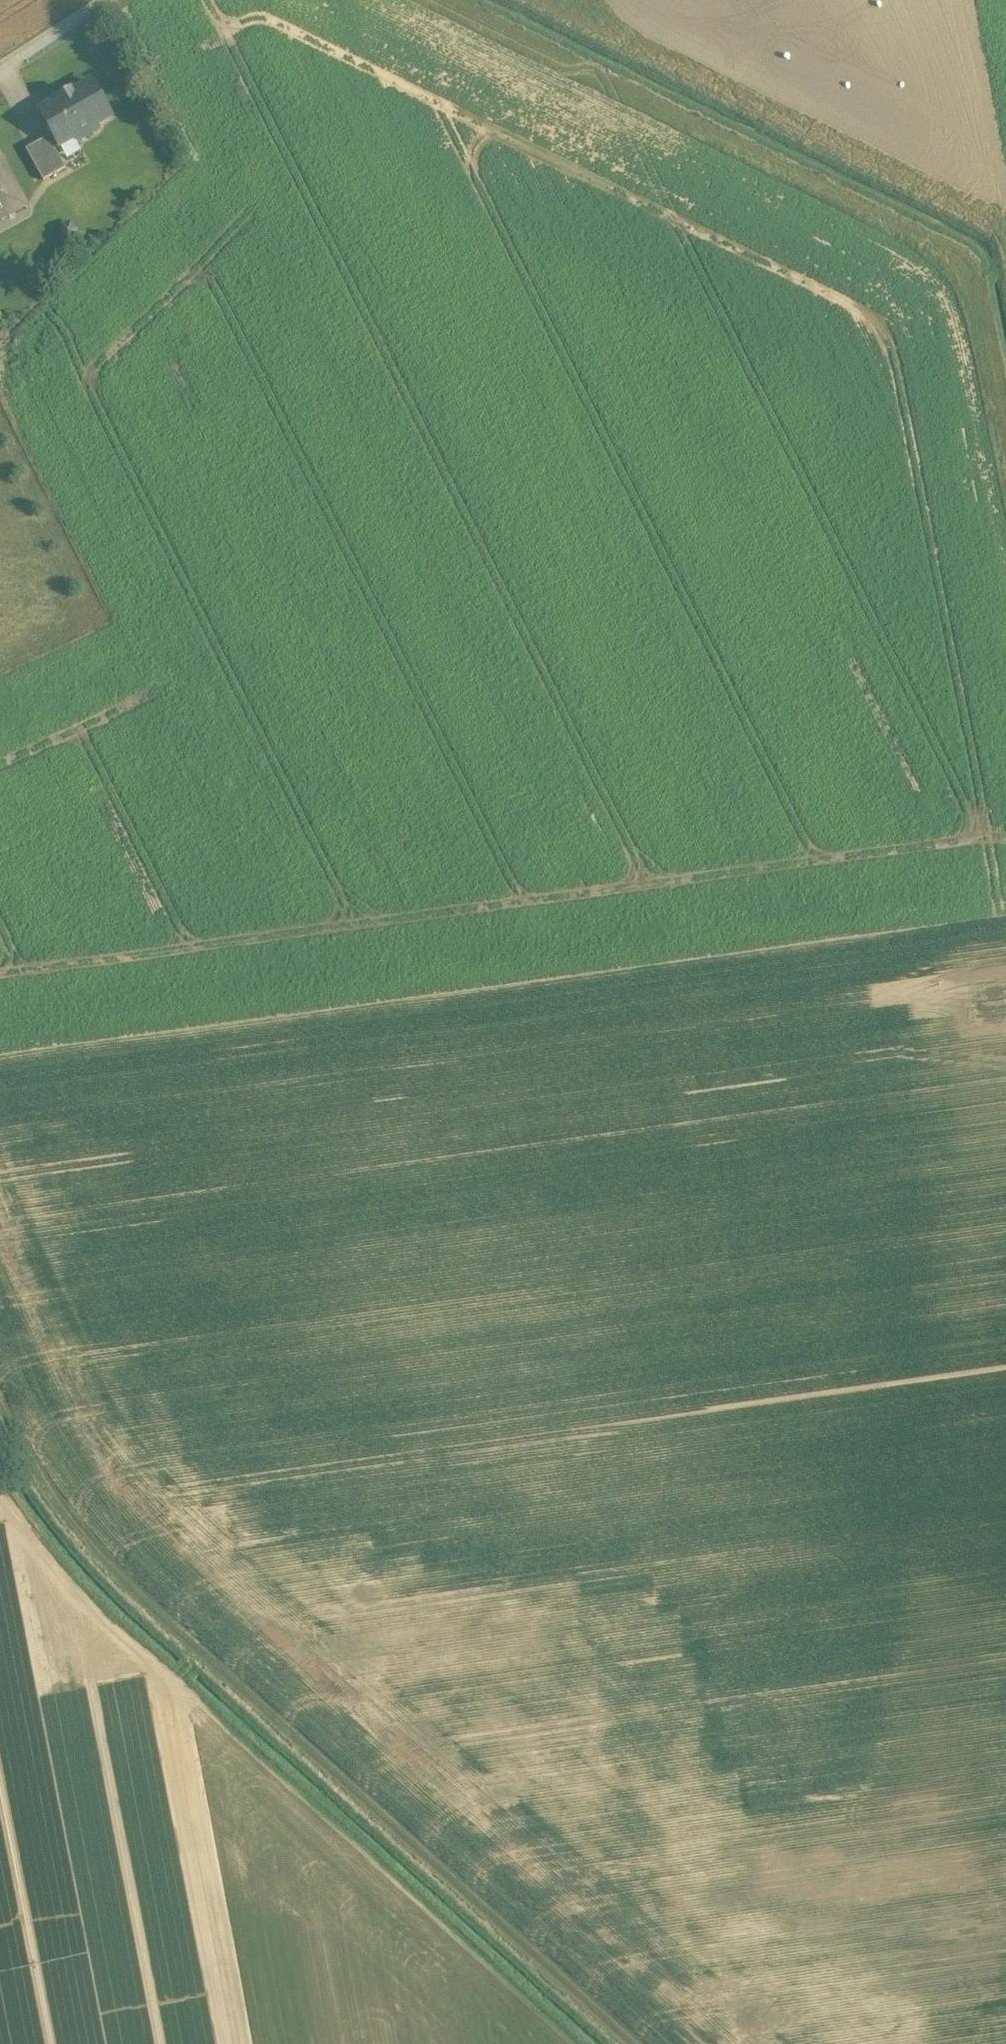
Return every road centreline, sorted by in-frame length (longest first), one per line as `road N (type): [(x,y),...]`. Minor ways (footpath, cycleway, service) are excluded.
road 1 (unclassified): [(105,0),(0,69)]

